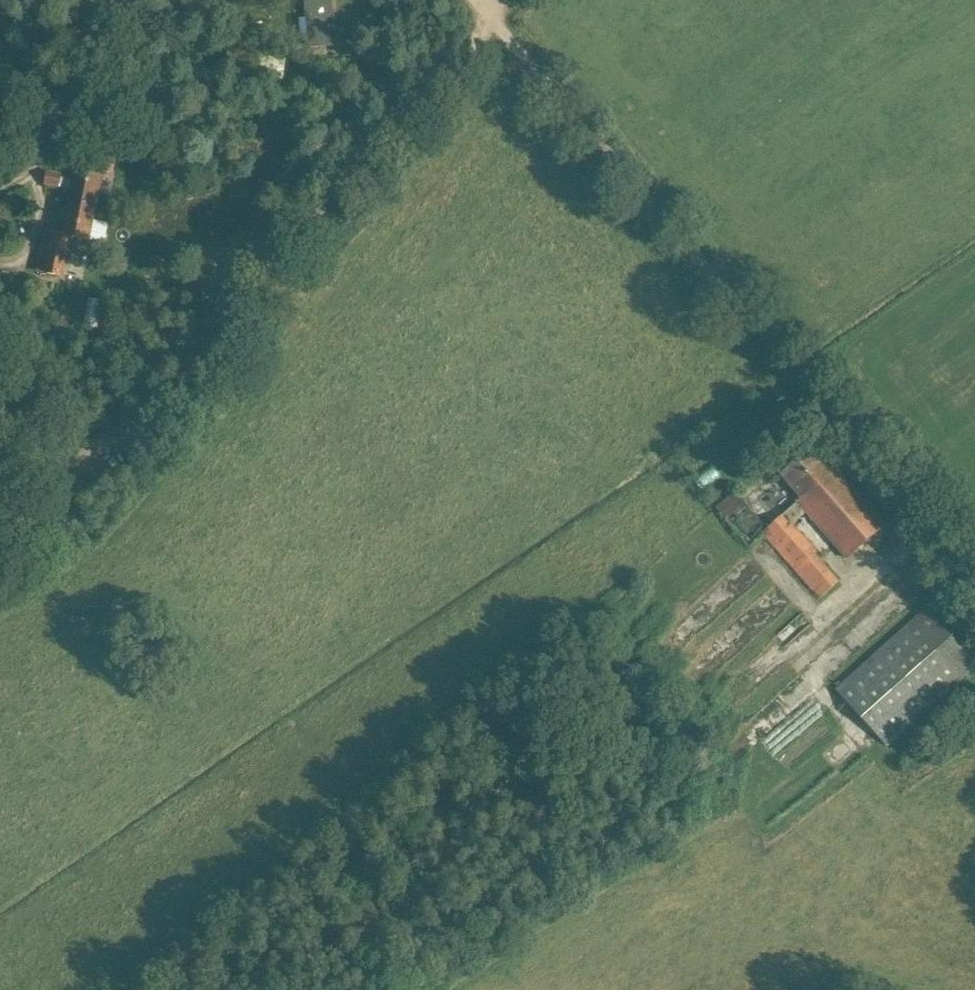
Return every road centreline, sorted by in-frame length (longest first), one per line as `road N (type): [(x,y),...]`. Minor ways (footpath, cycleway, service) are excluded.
road 1 (track): [(492,26),(974,572)]
road 2 (residential): [(0,511),(144,410),(492,26)]

